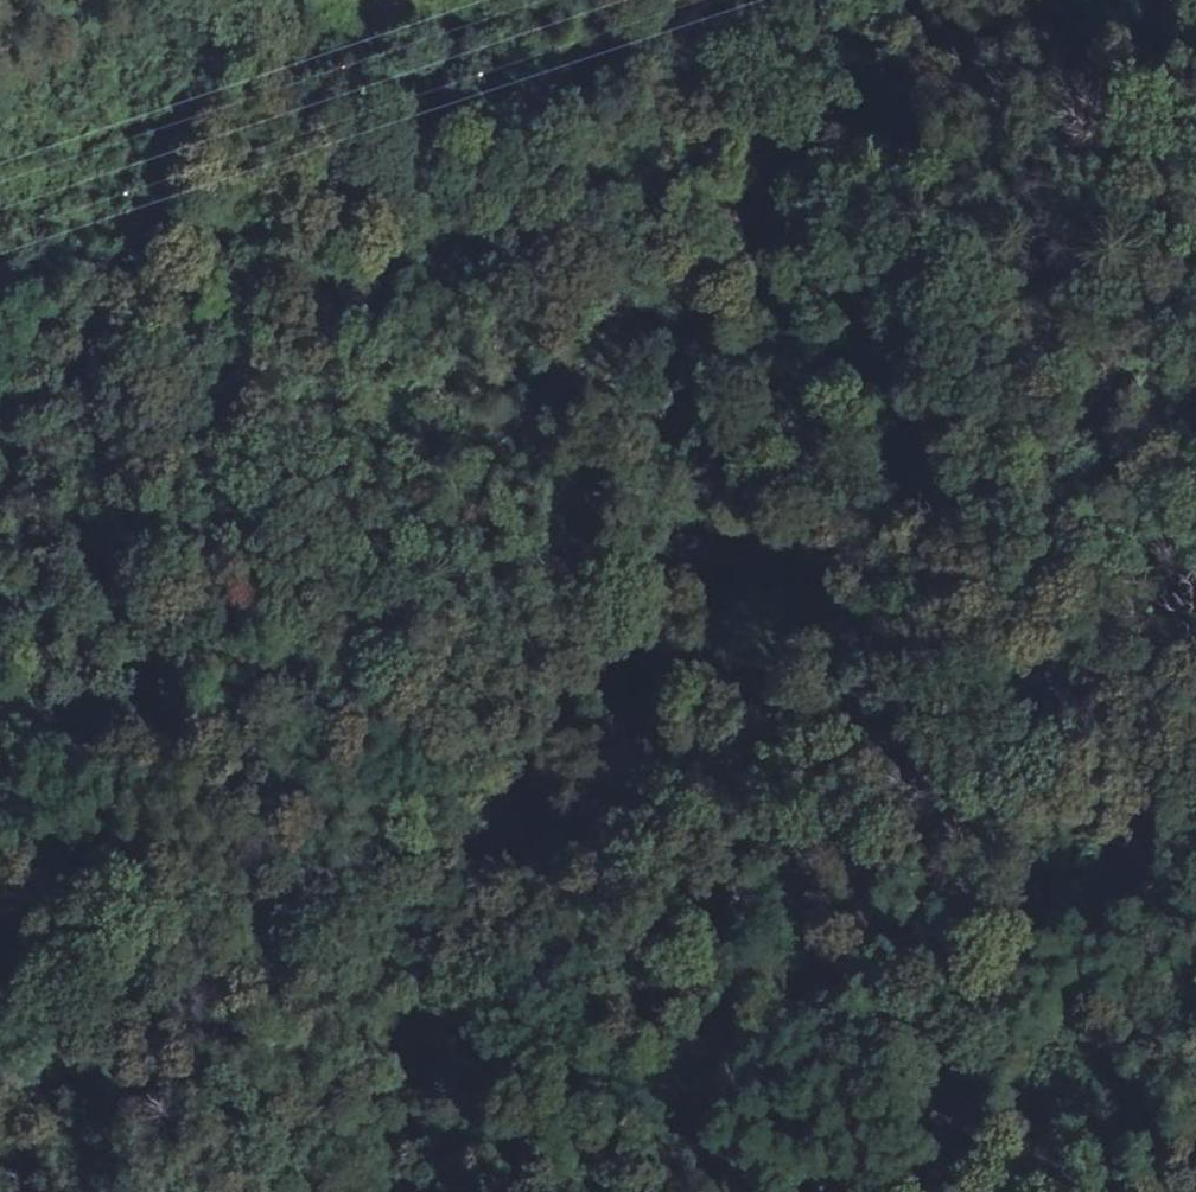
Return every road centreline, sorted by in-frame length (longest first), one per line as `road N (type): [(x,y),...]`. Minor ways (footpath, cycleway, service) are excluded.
road 1 (track): [(209,0),(175,463),(203,584),(245,626),(375,687),(406,717),(418,762),(401,889),(421,1030),(441,1040),(464,1036),(522,961),(590,923),(717,895),(756,901),(814,877),(938,877),(1032,865),(1128,872),(1195,890)]

